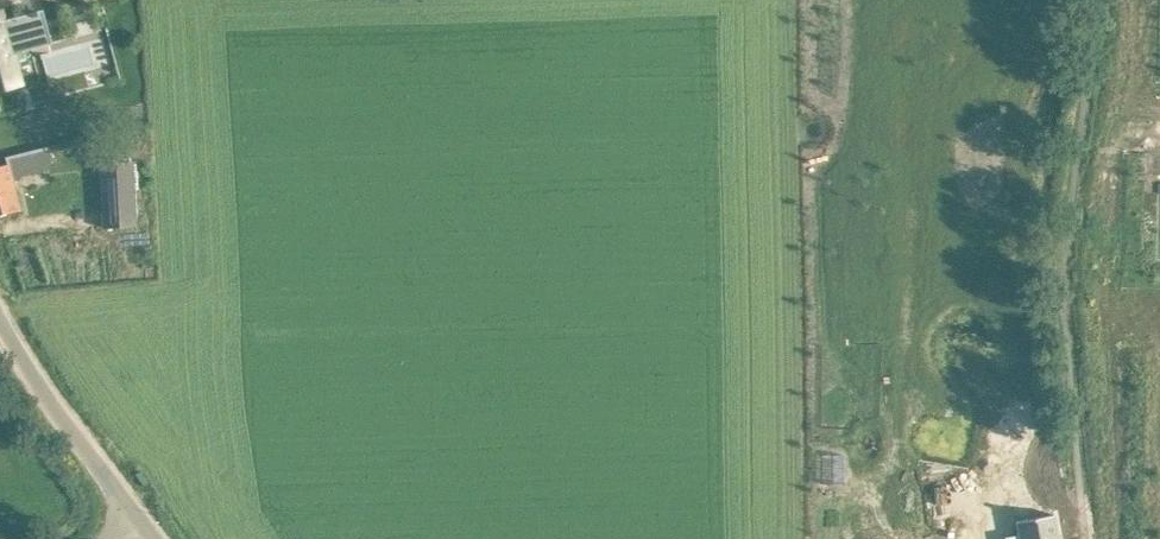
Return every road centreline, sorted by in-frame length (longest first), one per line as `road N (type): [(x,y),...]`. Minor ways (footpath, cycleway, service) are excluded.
road 1 (unclassified): [(147,534),(0,321)]

